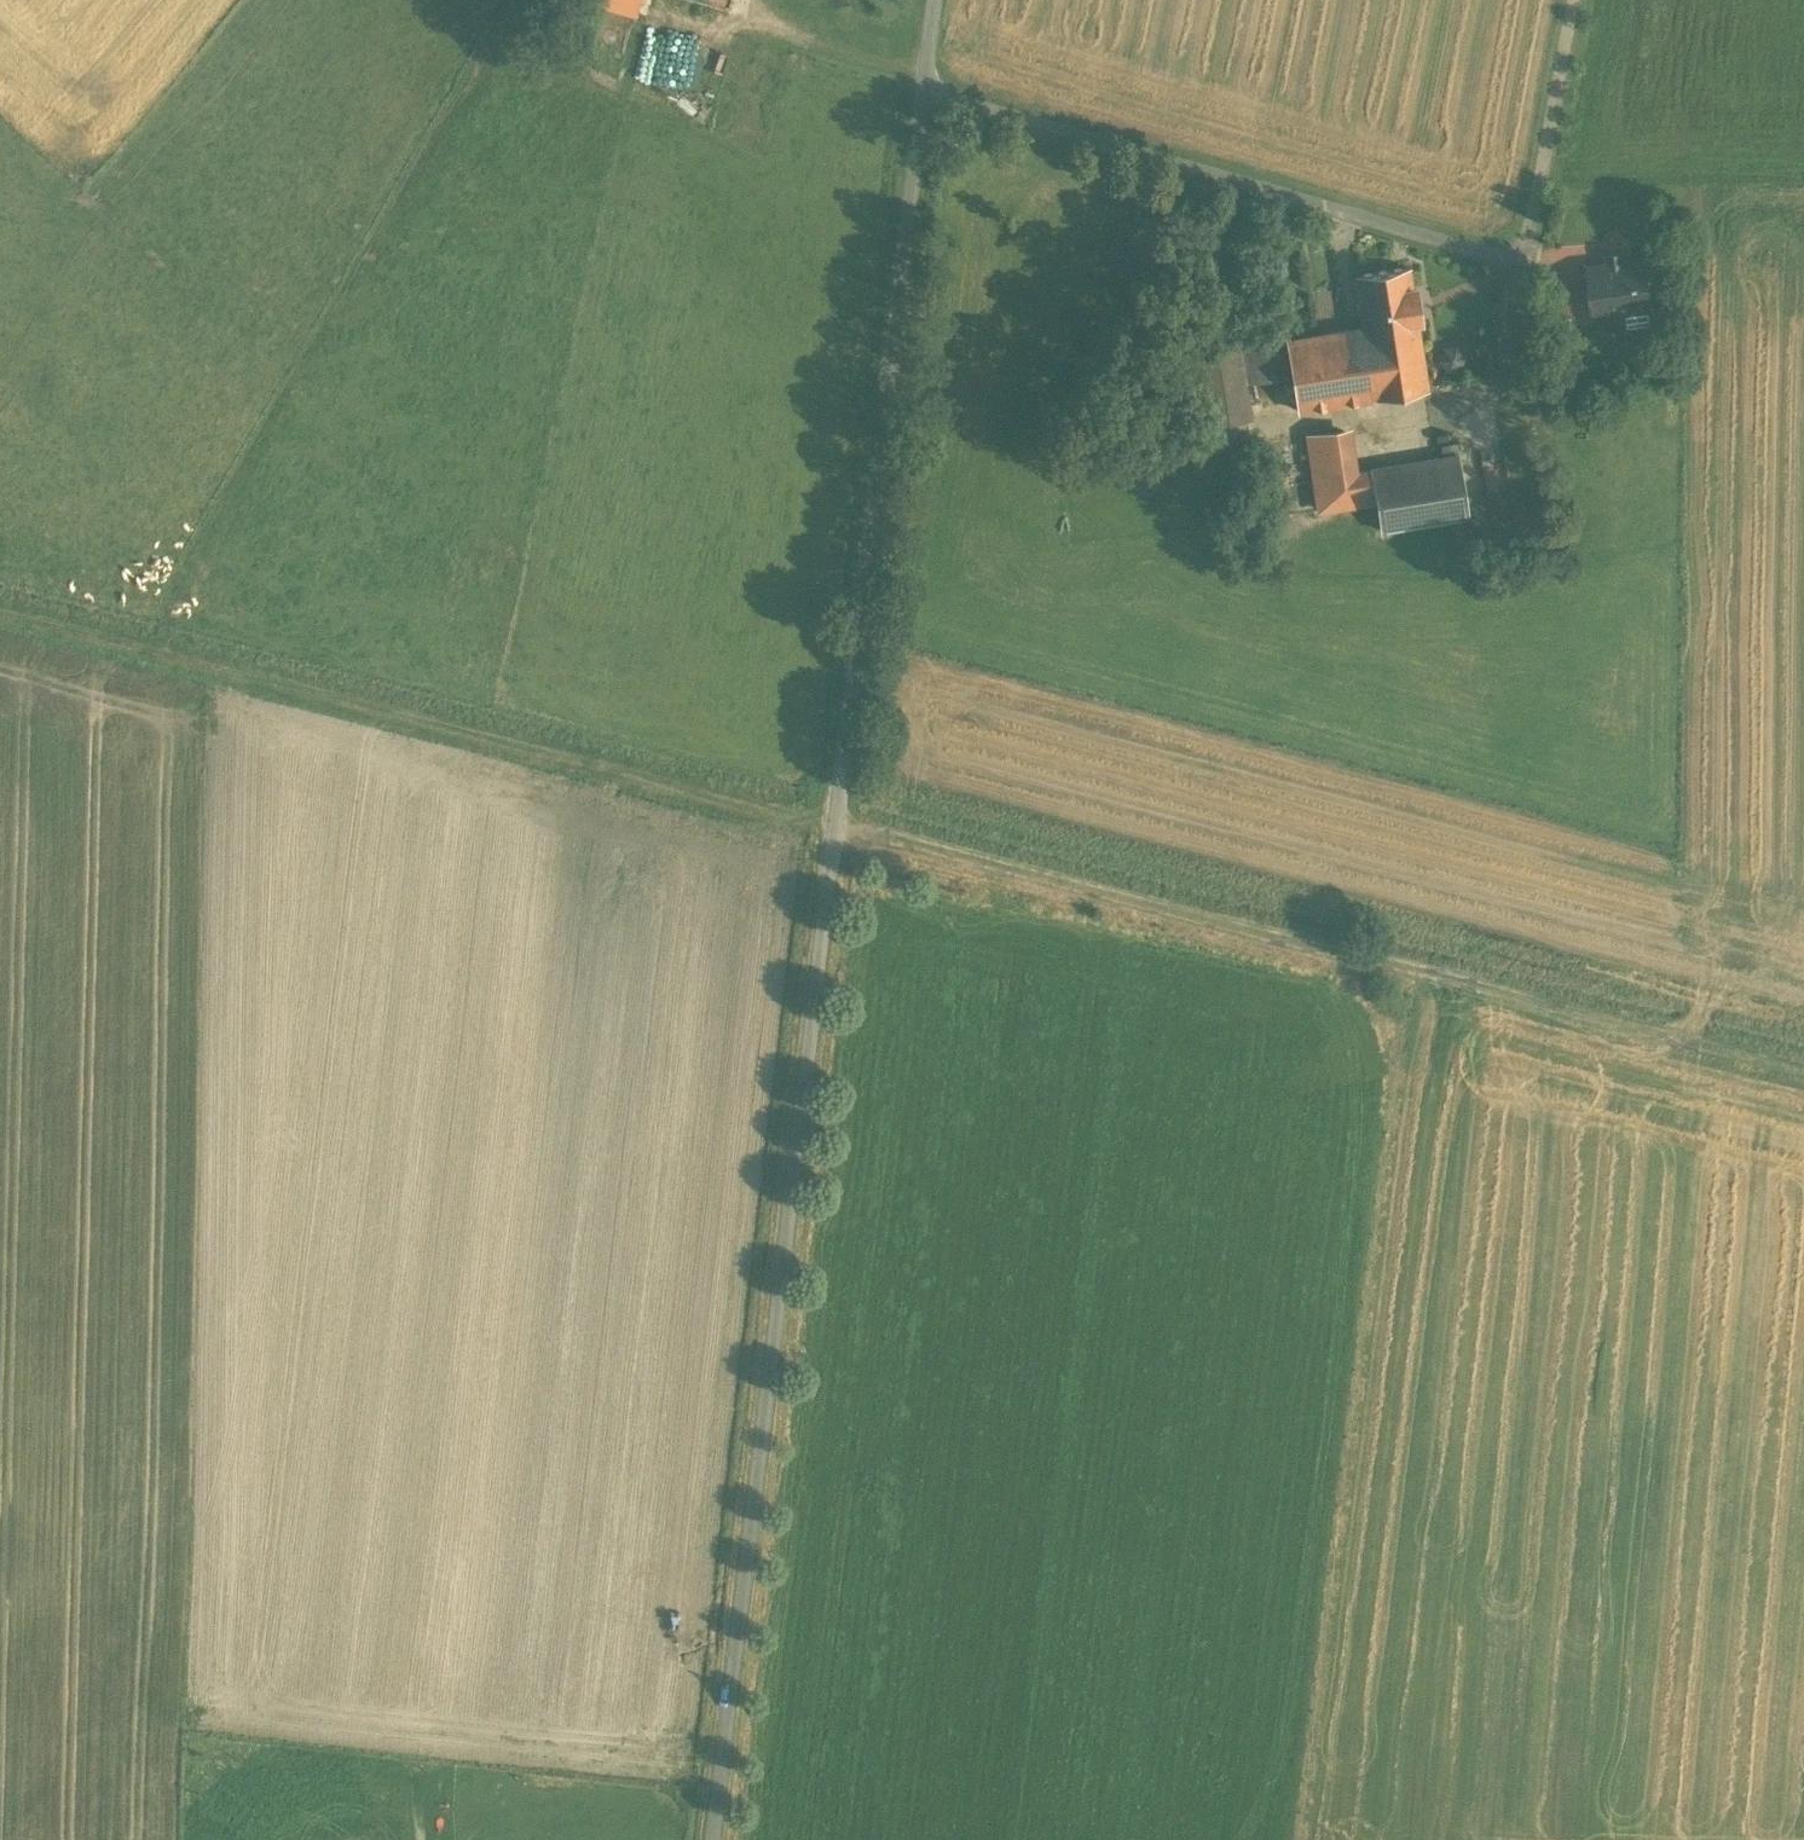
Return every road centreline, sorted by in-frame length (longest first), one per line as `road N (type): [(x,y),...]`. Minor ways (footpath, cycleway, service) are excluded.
road 1 (track): [(1803,1075),(0,612)]
road 2 (unclassified): [(934,0),(713,1839)]
road 3 (track): [(1574,0),(1530,240),(1508,262)]

